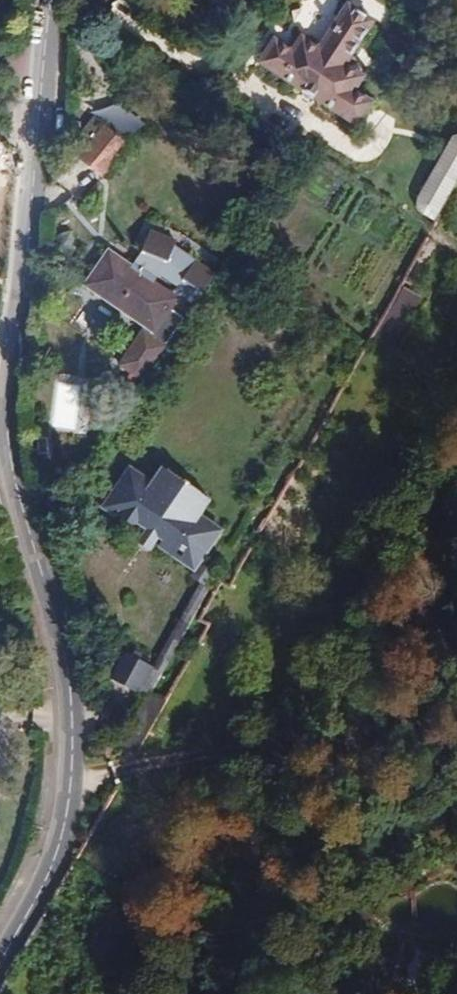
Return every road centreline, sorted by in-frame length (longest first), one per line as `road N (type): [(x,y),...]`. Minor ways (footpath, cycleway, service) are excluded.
road 1 (residential): [(0,948),(47,866),(65,698),(0,447)]
road 2 (residential): [(0,382),(27,208),(44,0)]

